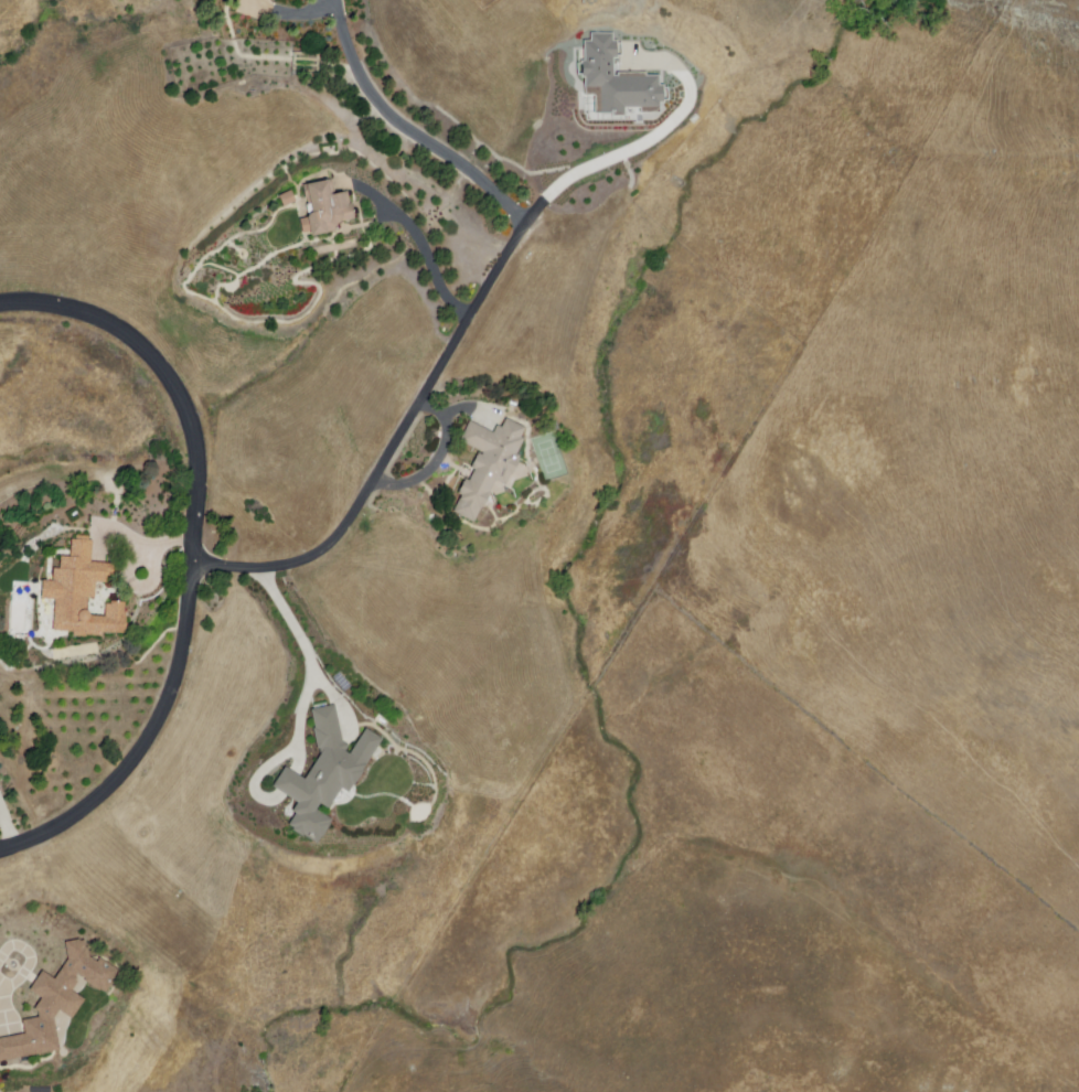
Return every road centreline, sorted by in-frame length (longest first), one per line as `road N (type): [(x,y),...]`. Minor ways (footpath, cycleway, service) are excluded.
road 1 (residential): [(0,301),(90,314),(139,345),(175,392),(190,430),(195,493),(179,656),(152,726),(107,786),(77,811),(0,849)]
road 2 (residential): [(190,563),(282,564),(338,533),(538,213)]

